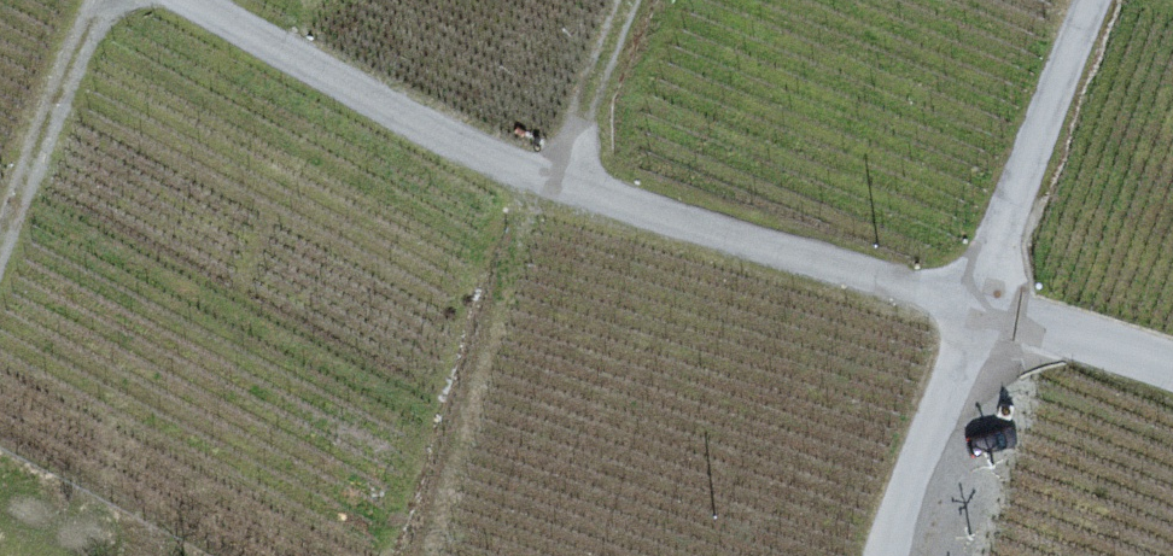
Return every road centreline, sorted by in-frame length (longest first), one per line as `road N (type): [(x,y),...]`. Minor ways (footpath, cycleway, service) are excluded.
road 1 (unclassified): [(189,0),(524,173),(977,309)]
road 2 (unclassified): [(1094,0),(977,309)]
road 3 (track): [(102,0),(0,251)]
road 4 (unclassified): [(977,309),(890,555)]
road 5 (unclassified): [(977,309),(1172,367)]
road 6 (track): [(633,0),(554,185)]

